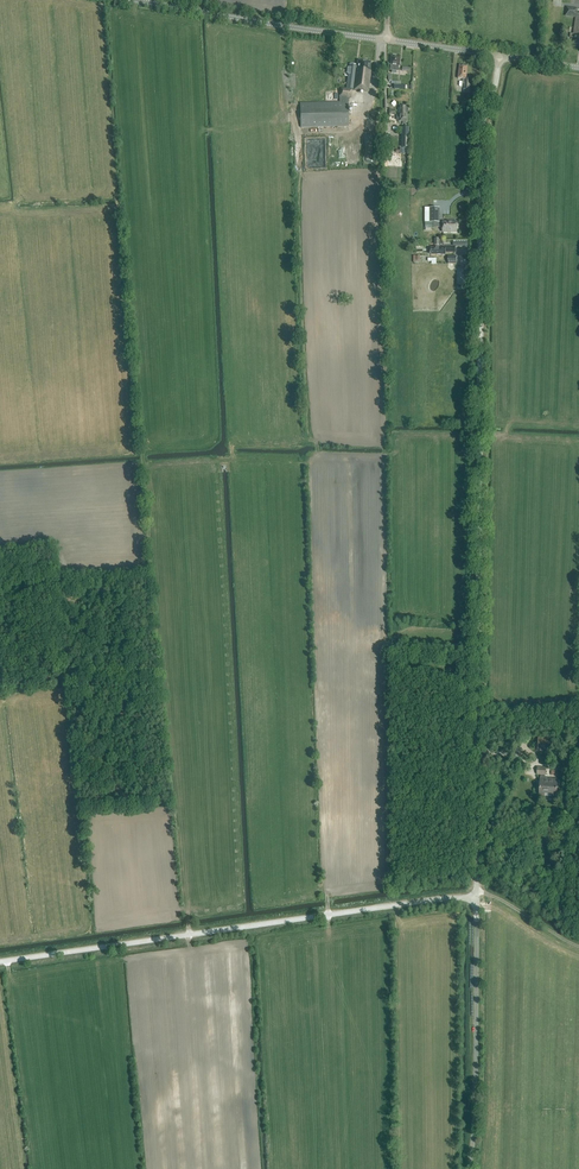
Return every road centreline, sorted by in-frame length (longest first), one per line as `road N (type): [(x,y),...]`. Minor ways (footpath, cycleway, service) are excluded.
road 1 (unclassified): [(477,898),(482,138),(500,56)]
road 2 (unclassified): [(0,962),(477,898)]
road 3 (unclassified): [(470,1168),(477,898)]
road 4 (tertiary): [(387,41),(134,0)]

